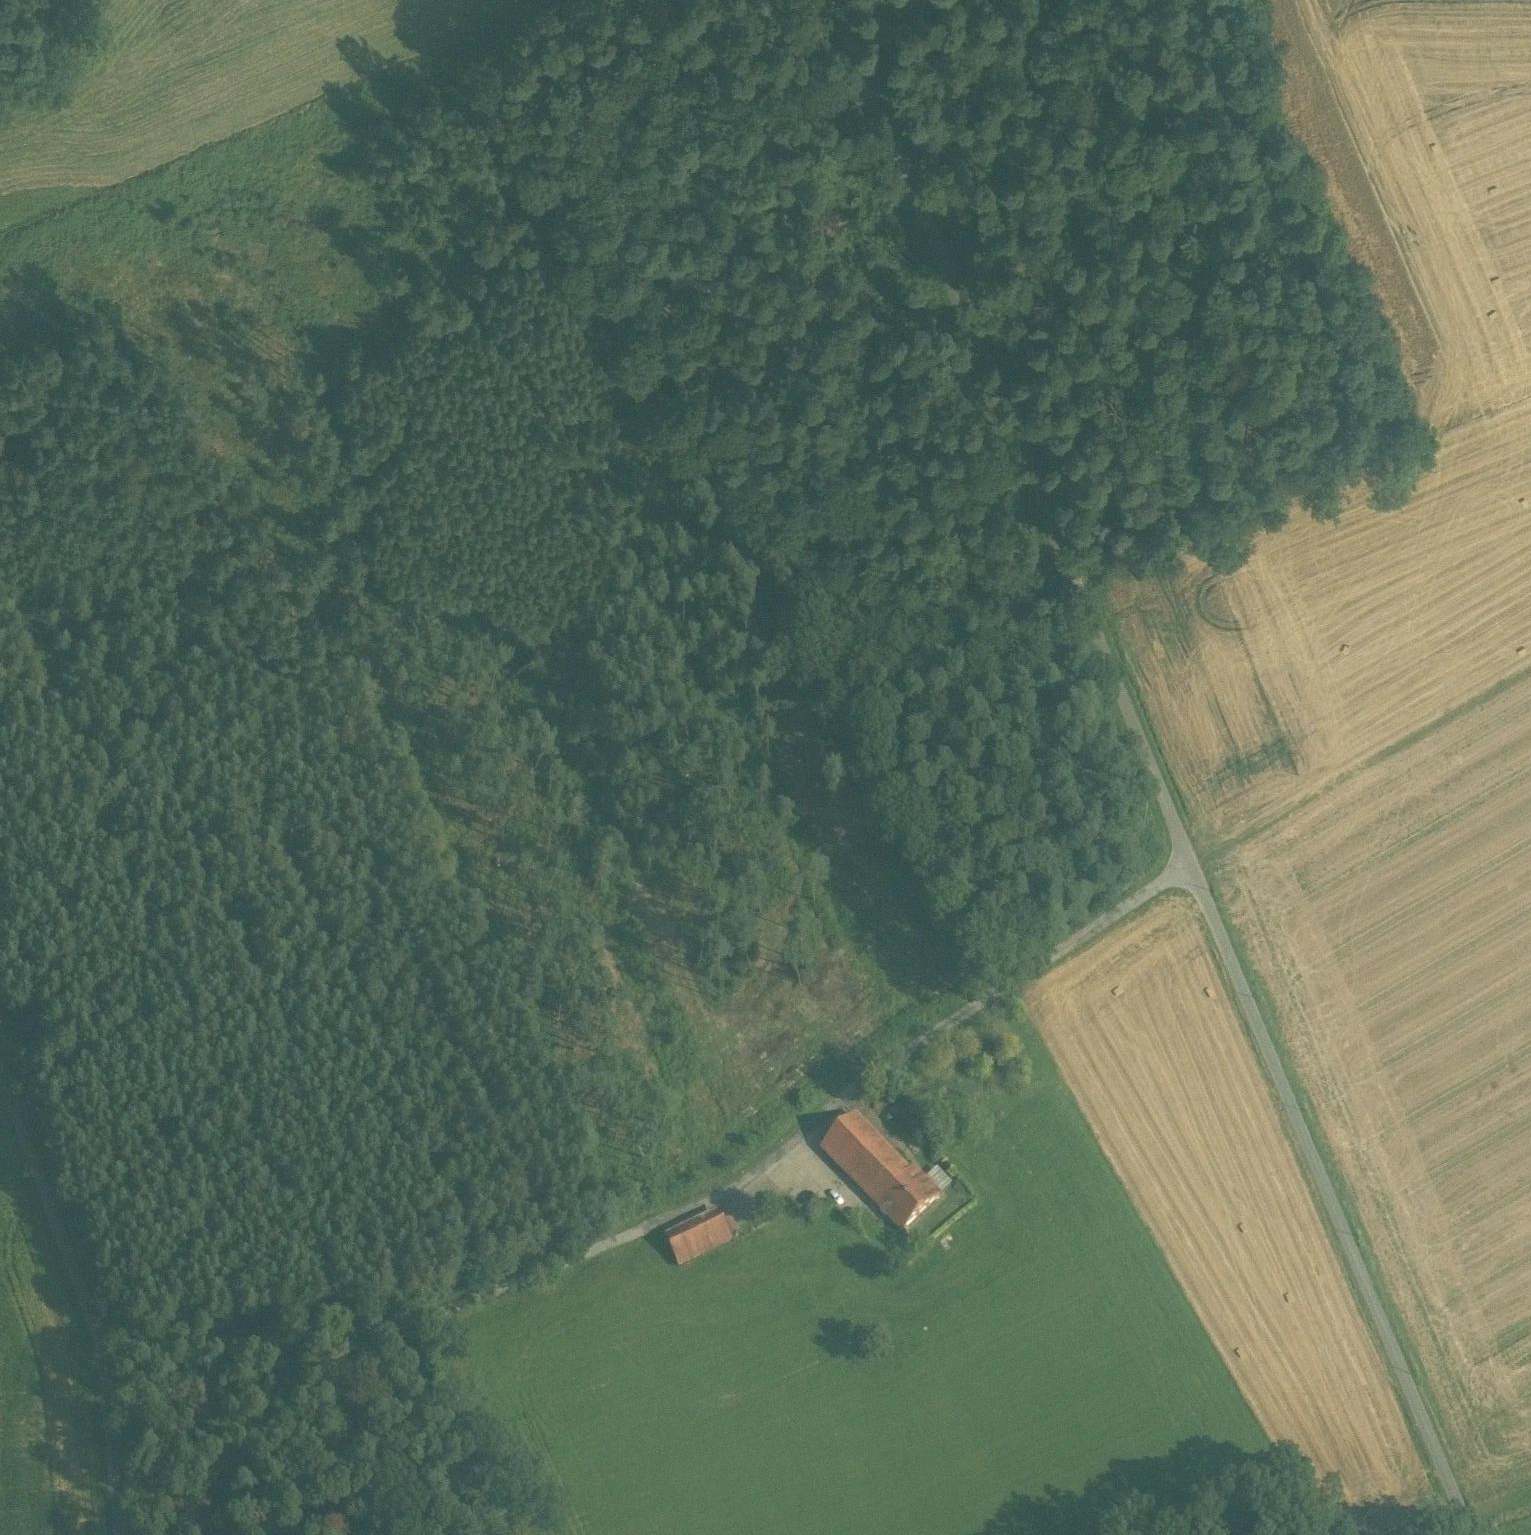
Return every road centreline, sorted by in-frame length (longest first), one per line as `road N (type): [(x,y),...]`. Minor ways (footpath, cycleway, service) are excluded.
road 1 (unclassified): [(1480,1534),(836,0)]
road 2 (track): [(1190,859),(829,1095),(720,1191),(416,1320),(104,1355)]
road 3 (unclassified): [(0,1078),(104,1355),(118,1534)]

